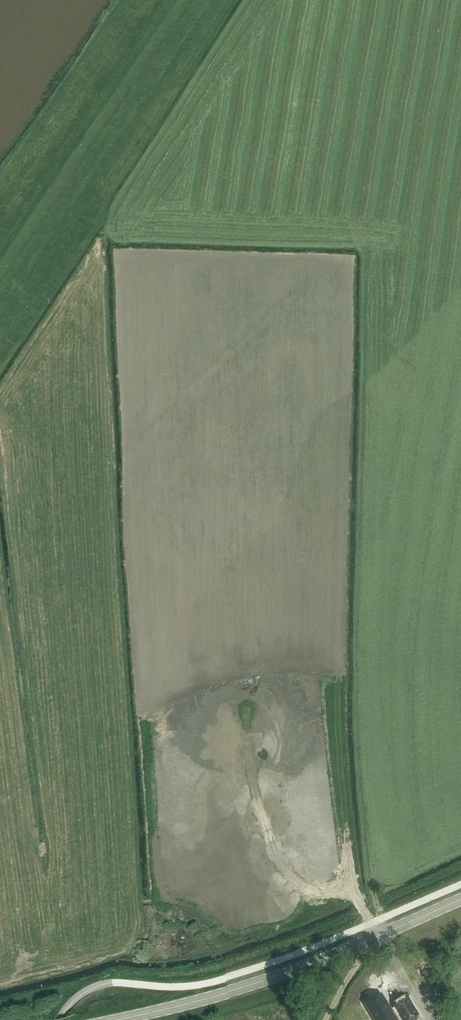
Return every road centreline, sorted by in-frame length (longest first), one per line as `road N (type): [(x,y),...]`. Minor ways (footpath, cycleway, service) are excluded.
road 1 (secondary): [(113,1019),(285,974),(460,900)]

